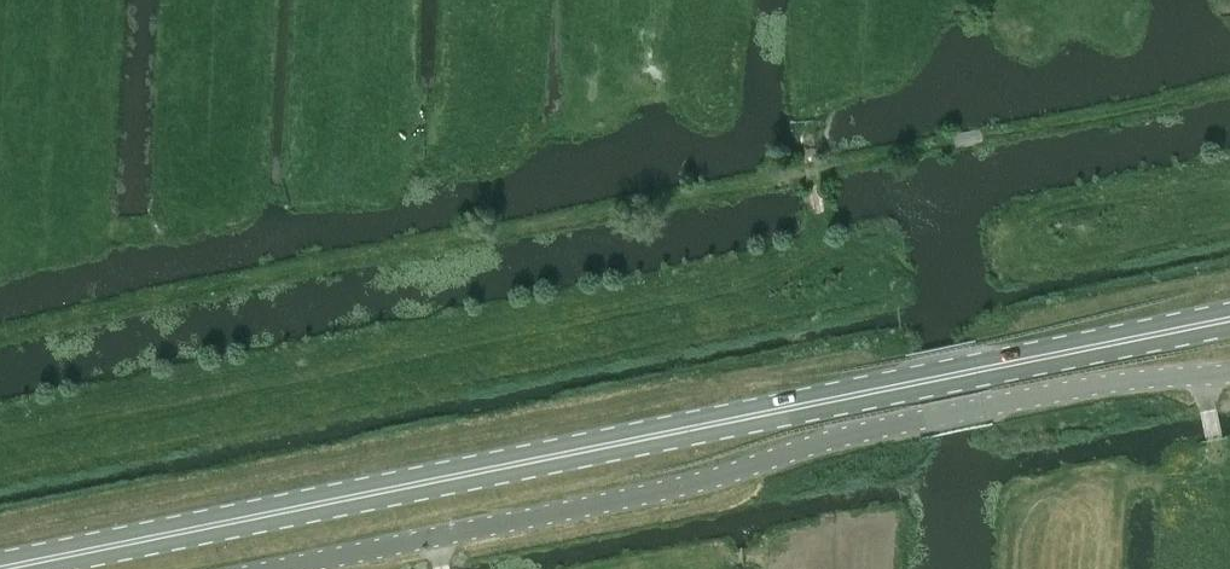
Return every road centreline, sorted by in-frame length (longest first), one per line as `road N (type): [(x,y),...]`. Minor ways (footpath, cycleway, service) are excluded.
road 1 (primary): [(0,567),(1229,317)]
road 2 (unclassified): [(1229,368),(918,418),(569,510),(237,568)]

